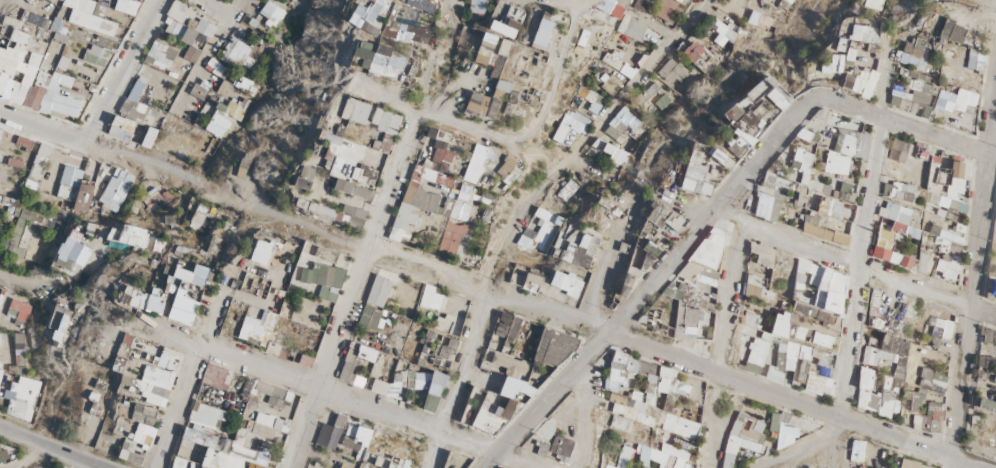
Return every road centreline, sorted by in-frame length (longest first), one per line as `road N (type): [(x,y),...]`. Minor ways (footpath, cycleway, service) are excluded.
road 1 (residential): [(995,92),(955,467)]

